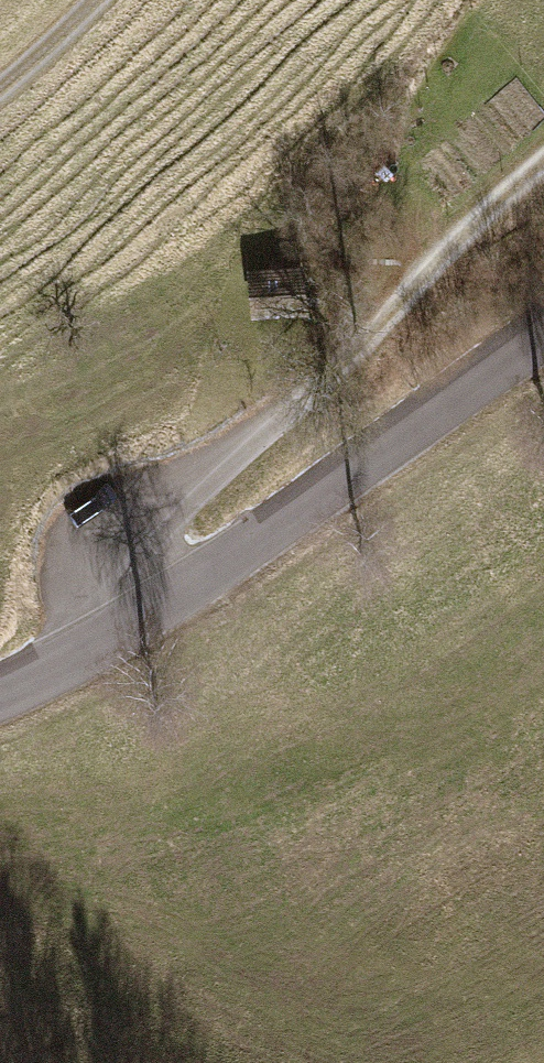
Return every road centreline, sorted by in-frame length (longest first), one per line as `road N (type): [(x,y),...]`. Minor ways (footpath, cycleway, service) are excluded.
road 1 (track): [(127,630),(107,571),(136,508),(282,417),(543,160)]
road 2 (tertiary): [(0,692),(127,630),(543,334)]
road 3 (track): [(0,89),(97,0)]

